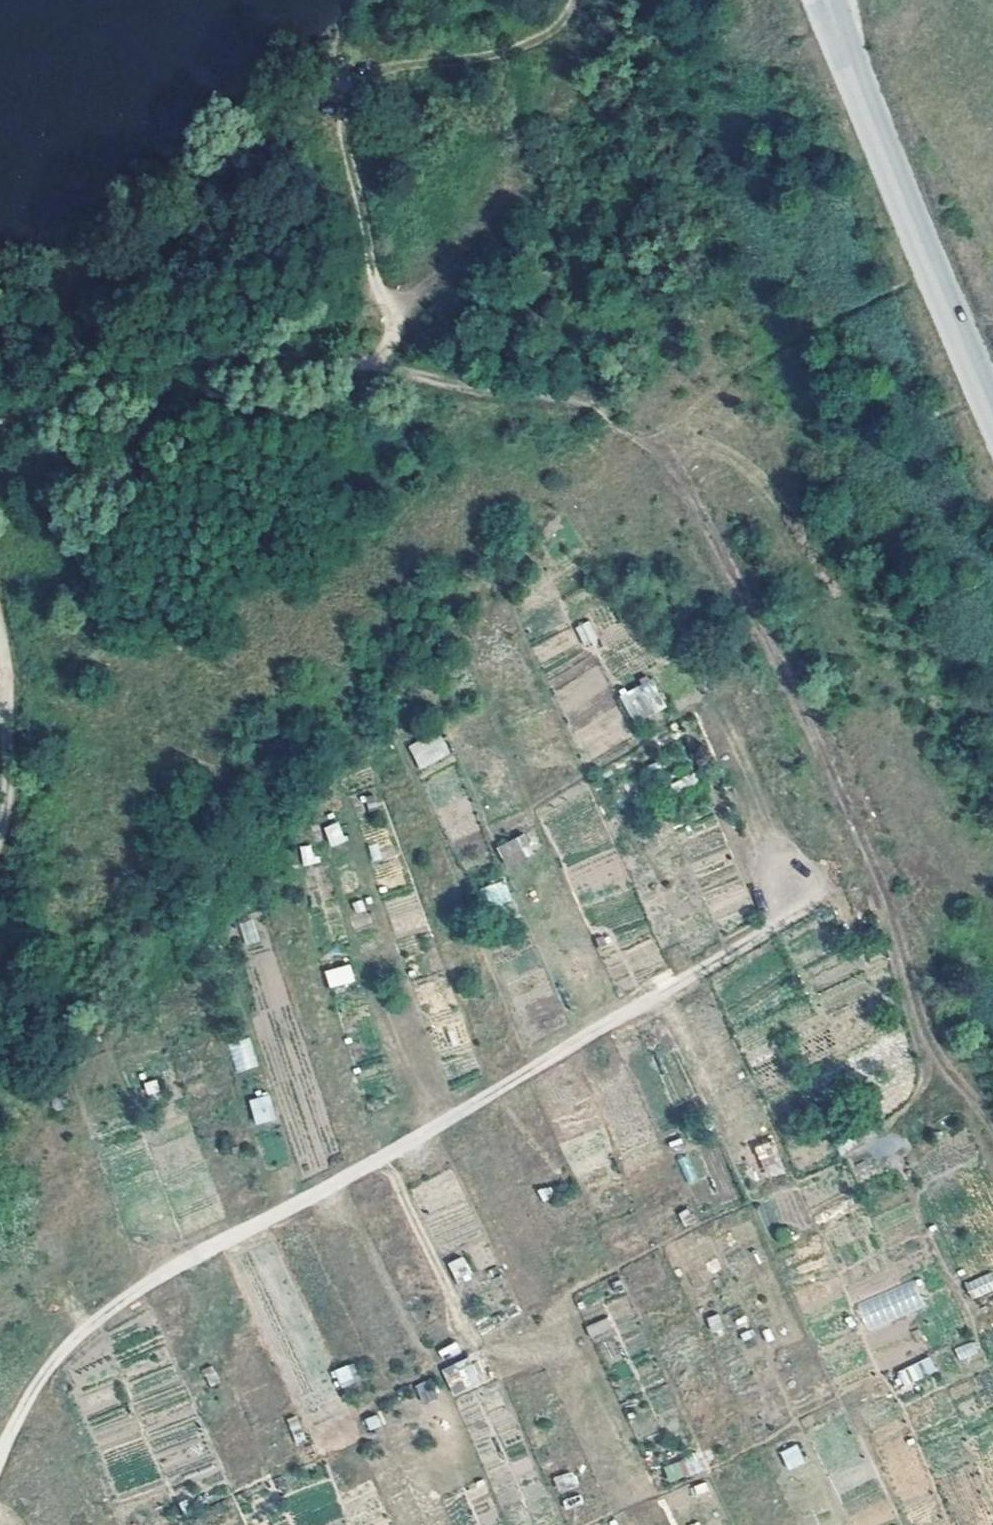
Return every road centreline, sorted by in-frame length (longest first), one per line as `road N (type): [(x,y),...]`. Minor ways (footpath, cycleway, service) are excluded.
road 1 (track): [(0,419),(178,375),(277,361),(376,365),(602,408),(660,448),(705,513),(774,651),(894,925),(921,1017),(992,1127)]
road 2 (track): [(0,1456),(25,1408),(107,1307),(194,1245),(872,872)]
road 3 (track): [(571,0),(532,42),(367,76),(352,88),(341,110),(345,131),(375,280),(391,318),(390,342),(376,365)]
road 4 (unclassified): [(992,425),(820,0)]
road 5 (track): [(0,830),(11,739),(0,637)]

